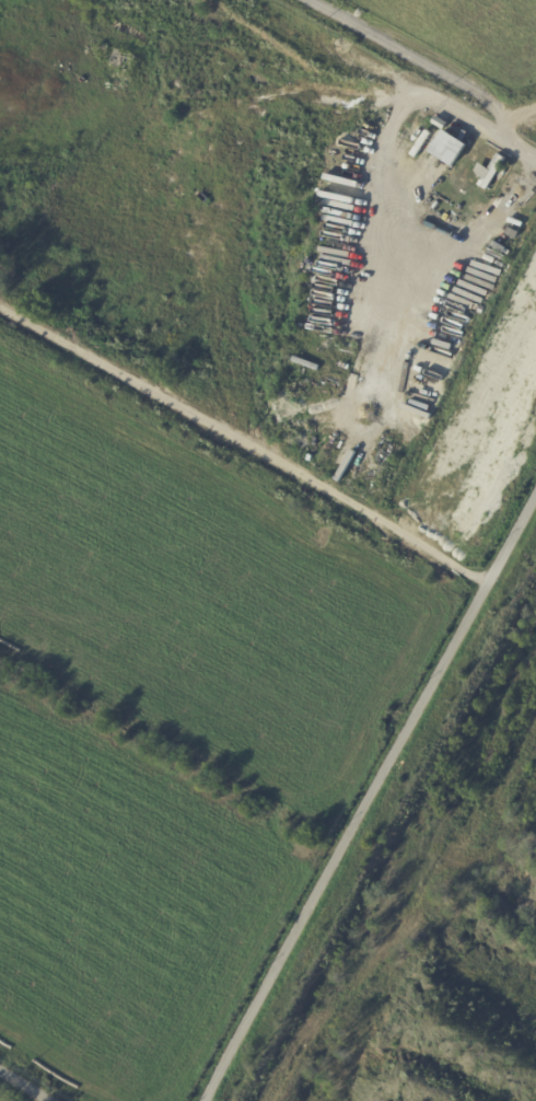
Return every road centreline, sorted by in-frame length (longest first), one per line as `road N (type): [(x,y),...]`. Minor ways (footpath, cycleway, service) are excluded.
road 1 (residential): [(203,1100),(535,494)]

